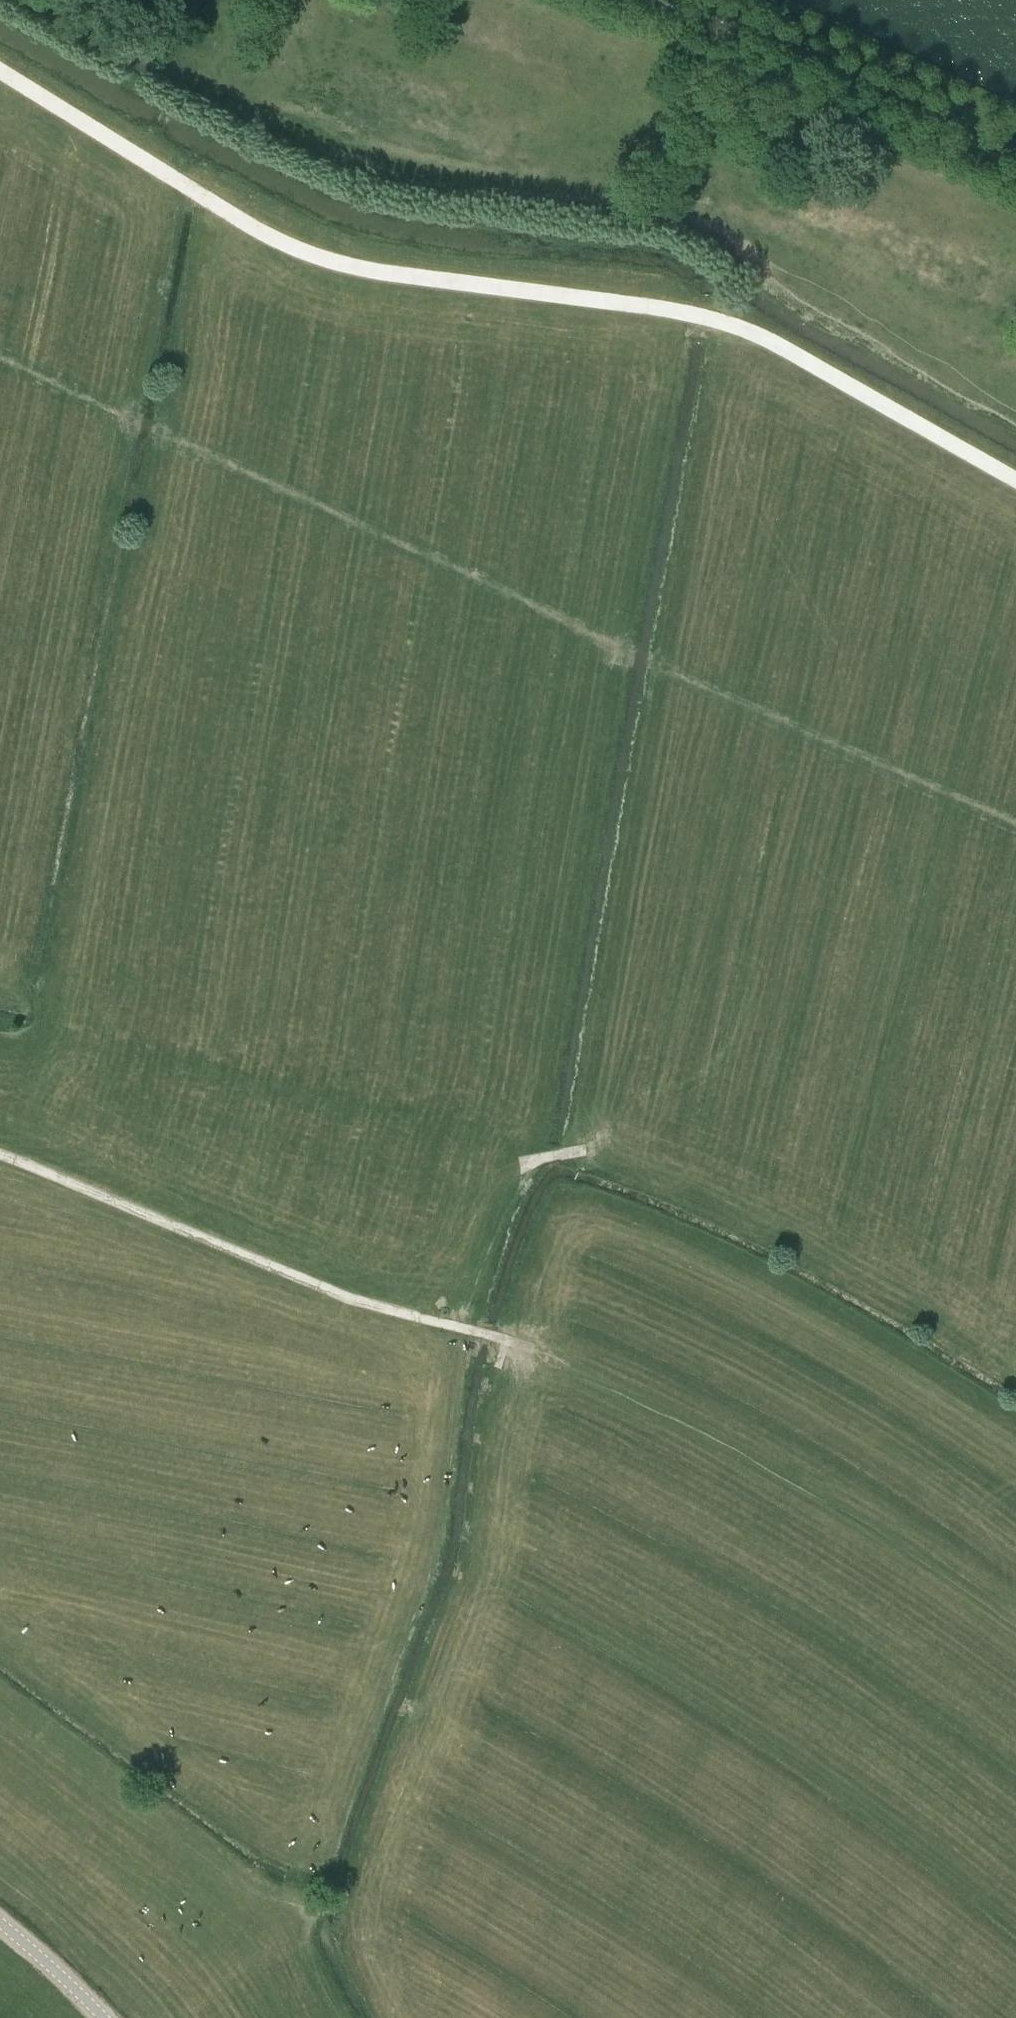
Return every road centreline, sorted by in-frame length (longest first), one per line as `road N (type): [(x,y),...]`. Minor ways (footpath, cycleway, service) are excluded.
road 1 (track): [(1015,160),(668,0)]
road 2 (tertiary): [(98,2017),(0,1933)]

